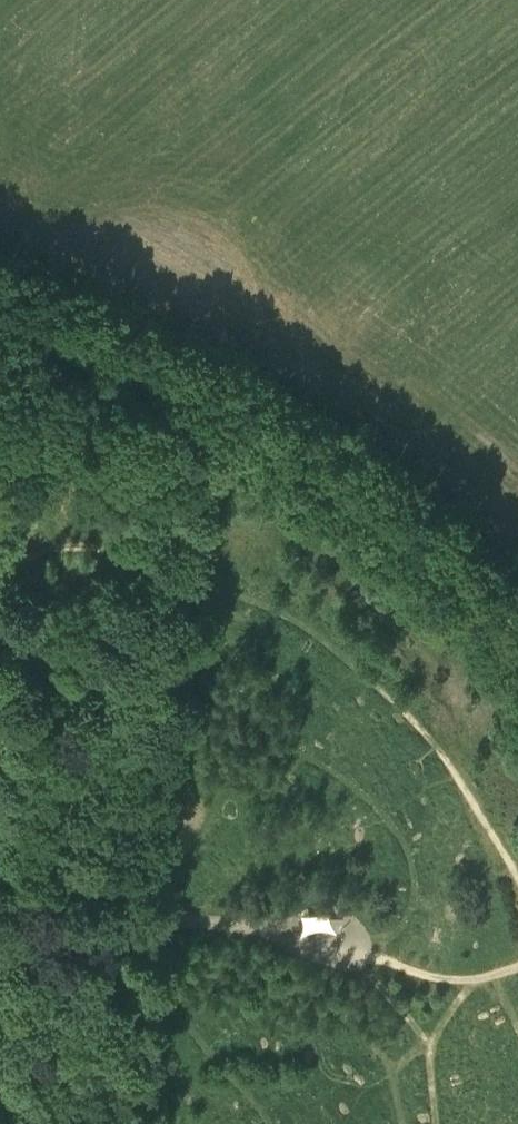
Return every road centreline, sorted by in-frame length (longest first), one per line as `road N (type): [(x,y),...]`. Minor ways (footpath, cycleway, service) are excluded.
road 1 (unclassified): [(517,629),(438,541),(348,471),(269,423),(0,299)]

